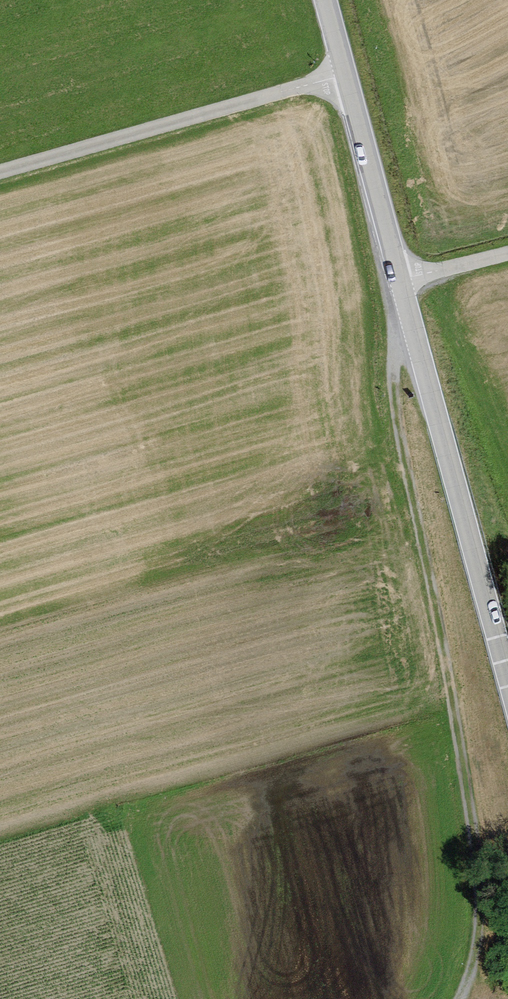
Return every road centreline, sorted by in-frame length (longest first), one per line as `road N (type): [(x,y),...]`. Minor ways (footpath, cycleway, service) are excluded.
road 1 (track): [(456,998),(473,954),(480,895),(394,392),(395,363),(417,338)]
road 2 (unclassified): [(401,281),(507,678)]
road 3 (track): [(0,173),(345,75)]
road 4 (unclassified): [(326,0),(401,281)]

